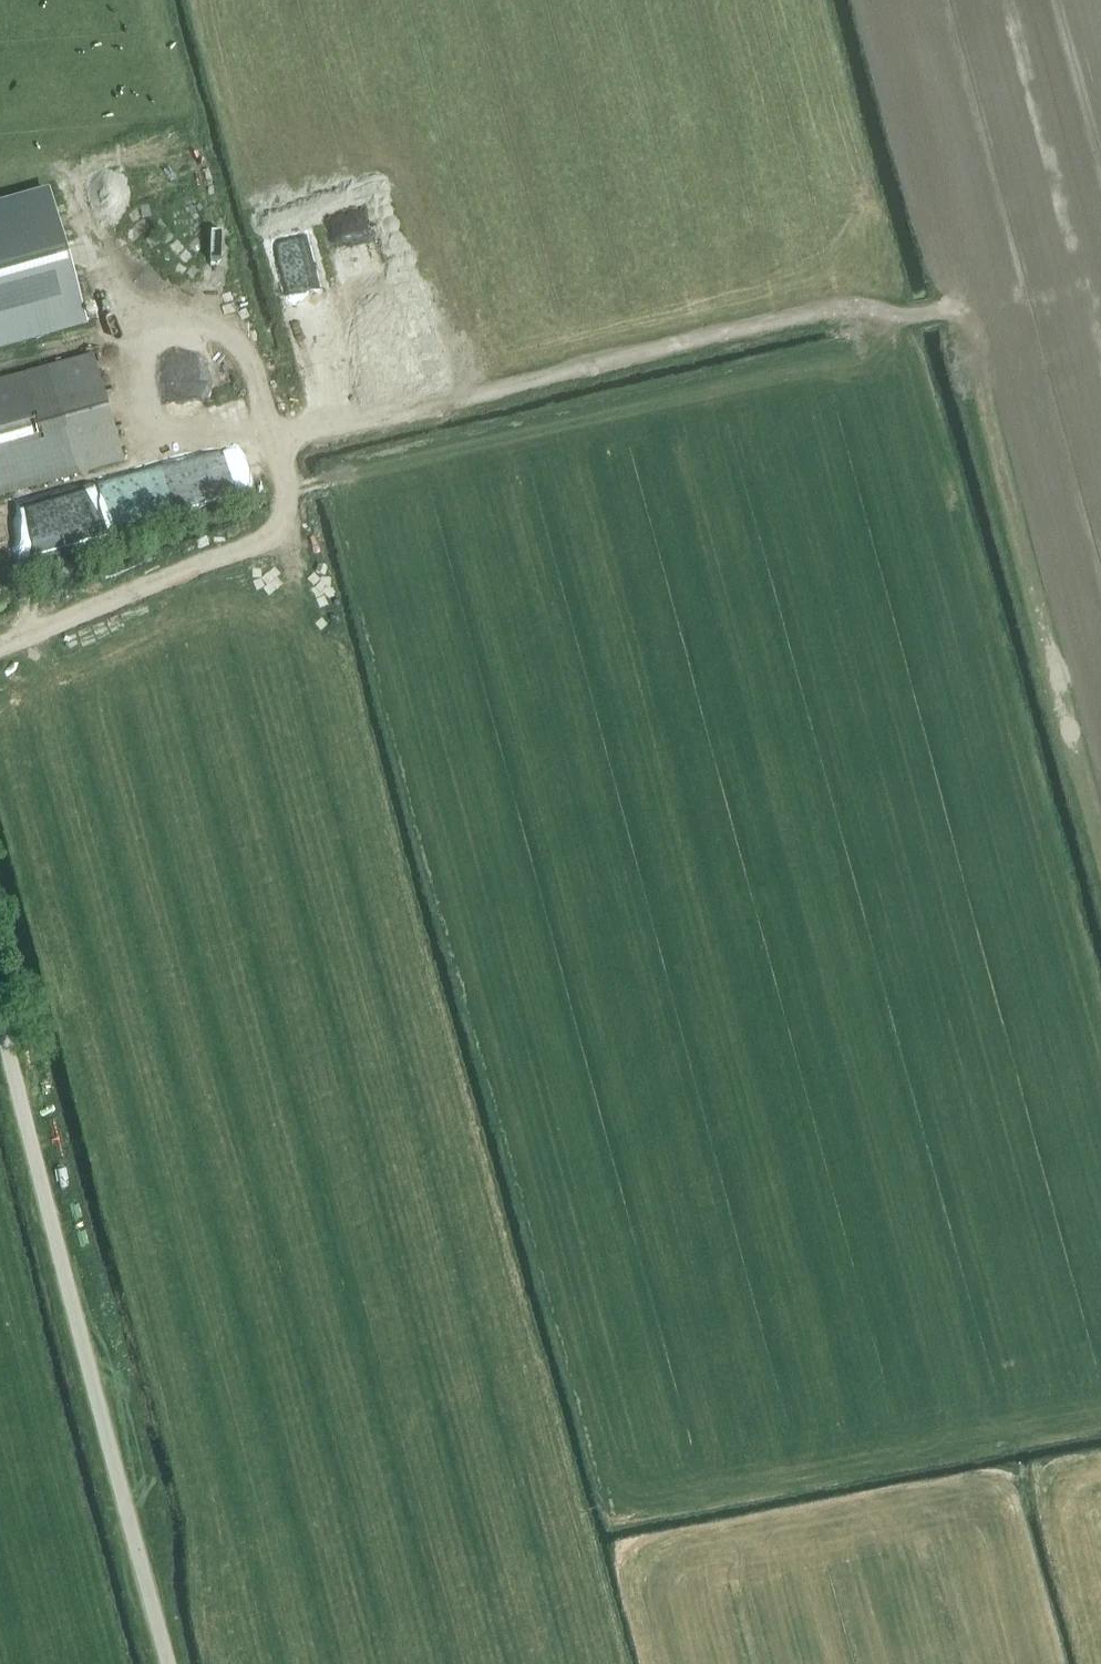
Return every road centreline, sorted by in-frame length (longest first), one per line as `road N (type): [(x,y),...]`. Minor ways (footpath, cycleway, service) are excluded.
road 1 (unclassified): [(169,1663),(0,1019)]

